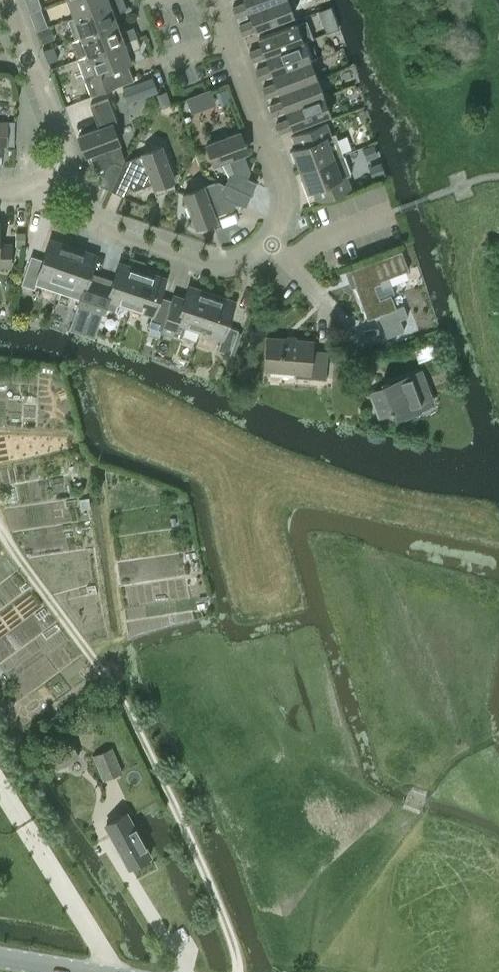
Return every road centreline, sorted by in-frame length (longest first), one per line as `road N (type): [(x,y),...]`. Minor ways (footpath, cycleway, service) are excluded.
road 1 (residential): [(270,242),(283,211),(281,178),(211,0)]
road 2 (residential): [(72,168),(89,211),(116,232),(213,264),(253,256),(270,242)]
road 3 (residential): [(72,168),(6,0)]

